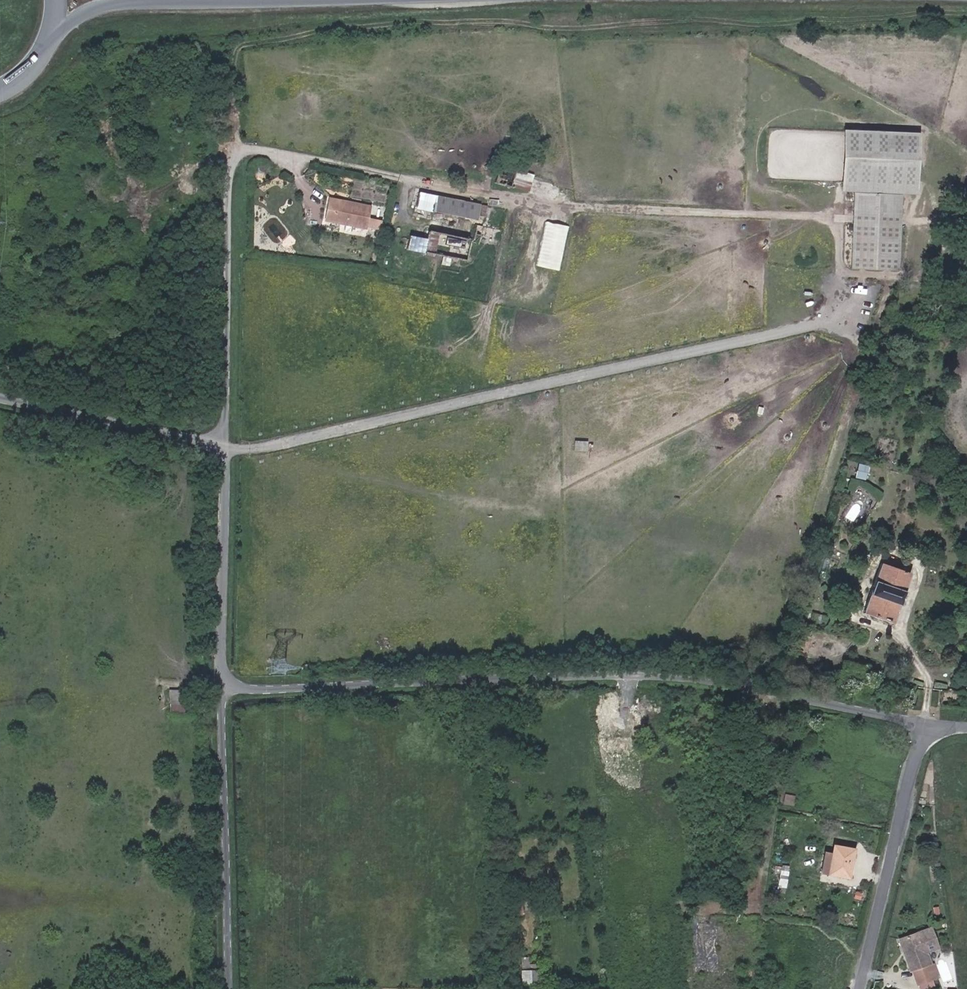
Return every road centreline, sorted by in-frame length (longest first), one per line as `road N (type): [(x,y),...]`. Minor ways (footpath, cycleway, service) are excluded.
road 1 (residential): [(225,692),(650,675),(946,727)]
road 2 (residential): [(239,147),(226,446)]
road 3 (residential): [(225,692),(230,988)]
road 4 (residential): [(859,988),(911,773),(931,736),(946,727)]
road 5 (residential): [(226,446),(225,692)]
road 6 (residential): [(226,446),(0,401)]
road 7 (secondary): [(53,39),(92,10),(188,0)]

